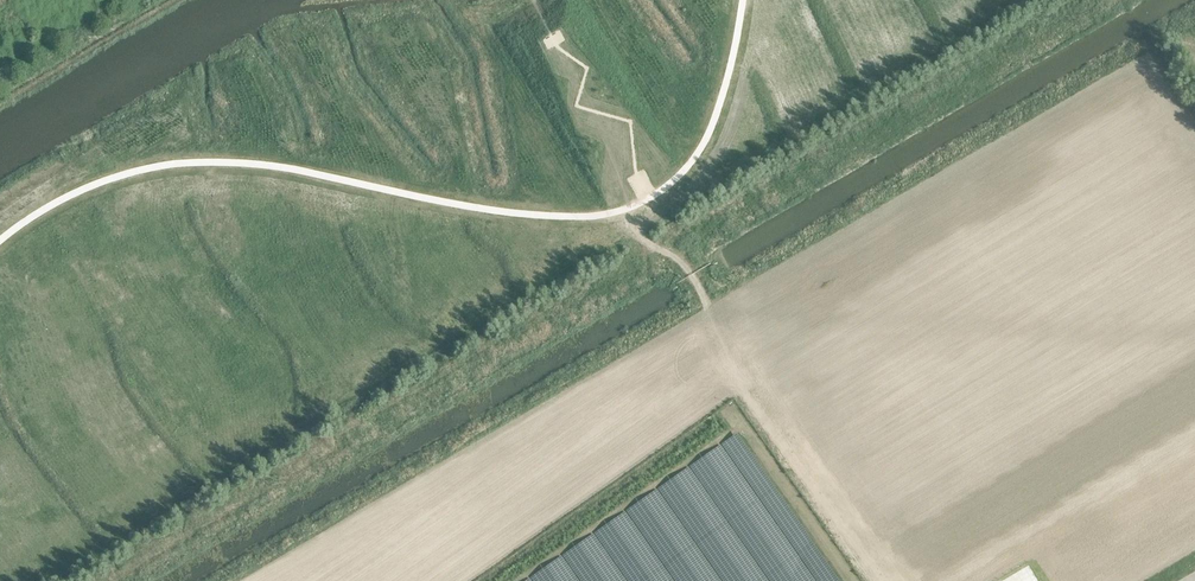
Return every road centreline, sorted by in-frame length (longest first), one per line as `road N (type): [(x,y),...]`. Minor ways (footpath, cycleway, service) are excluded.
road 1 (unclassified): [(879,580),(698,314)]

